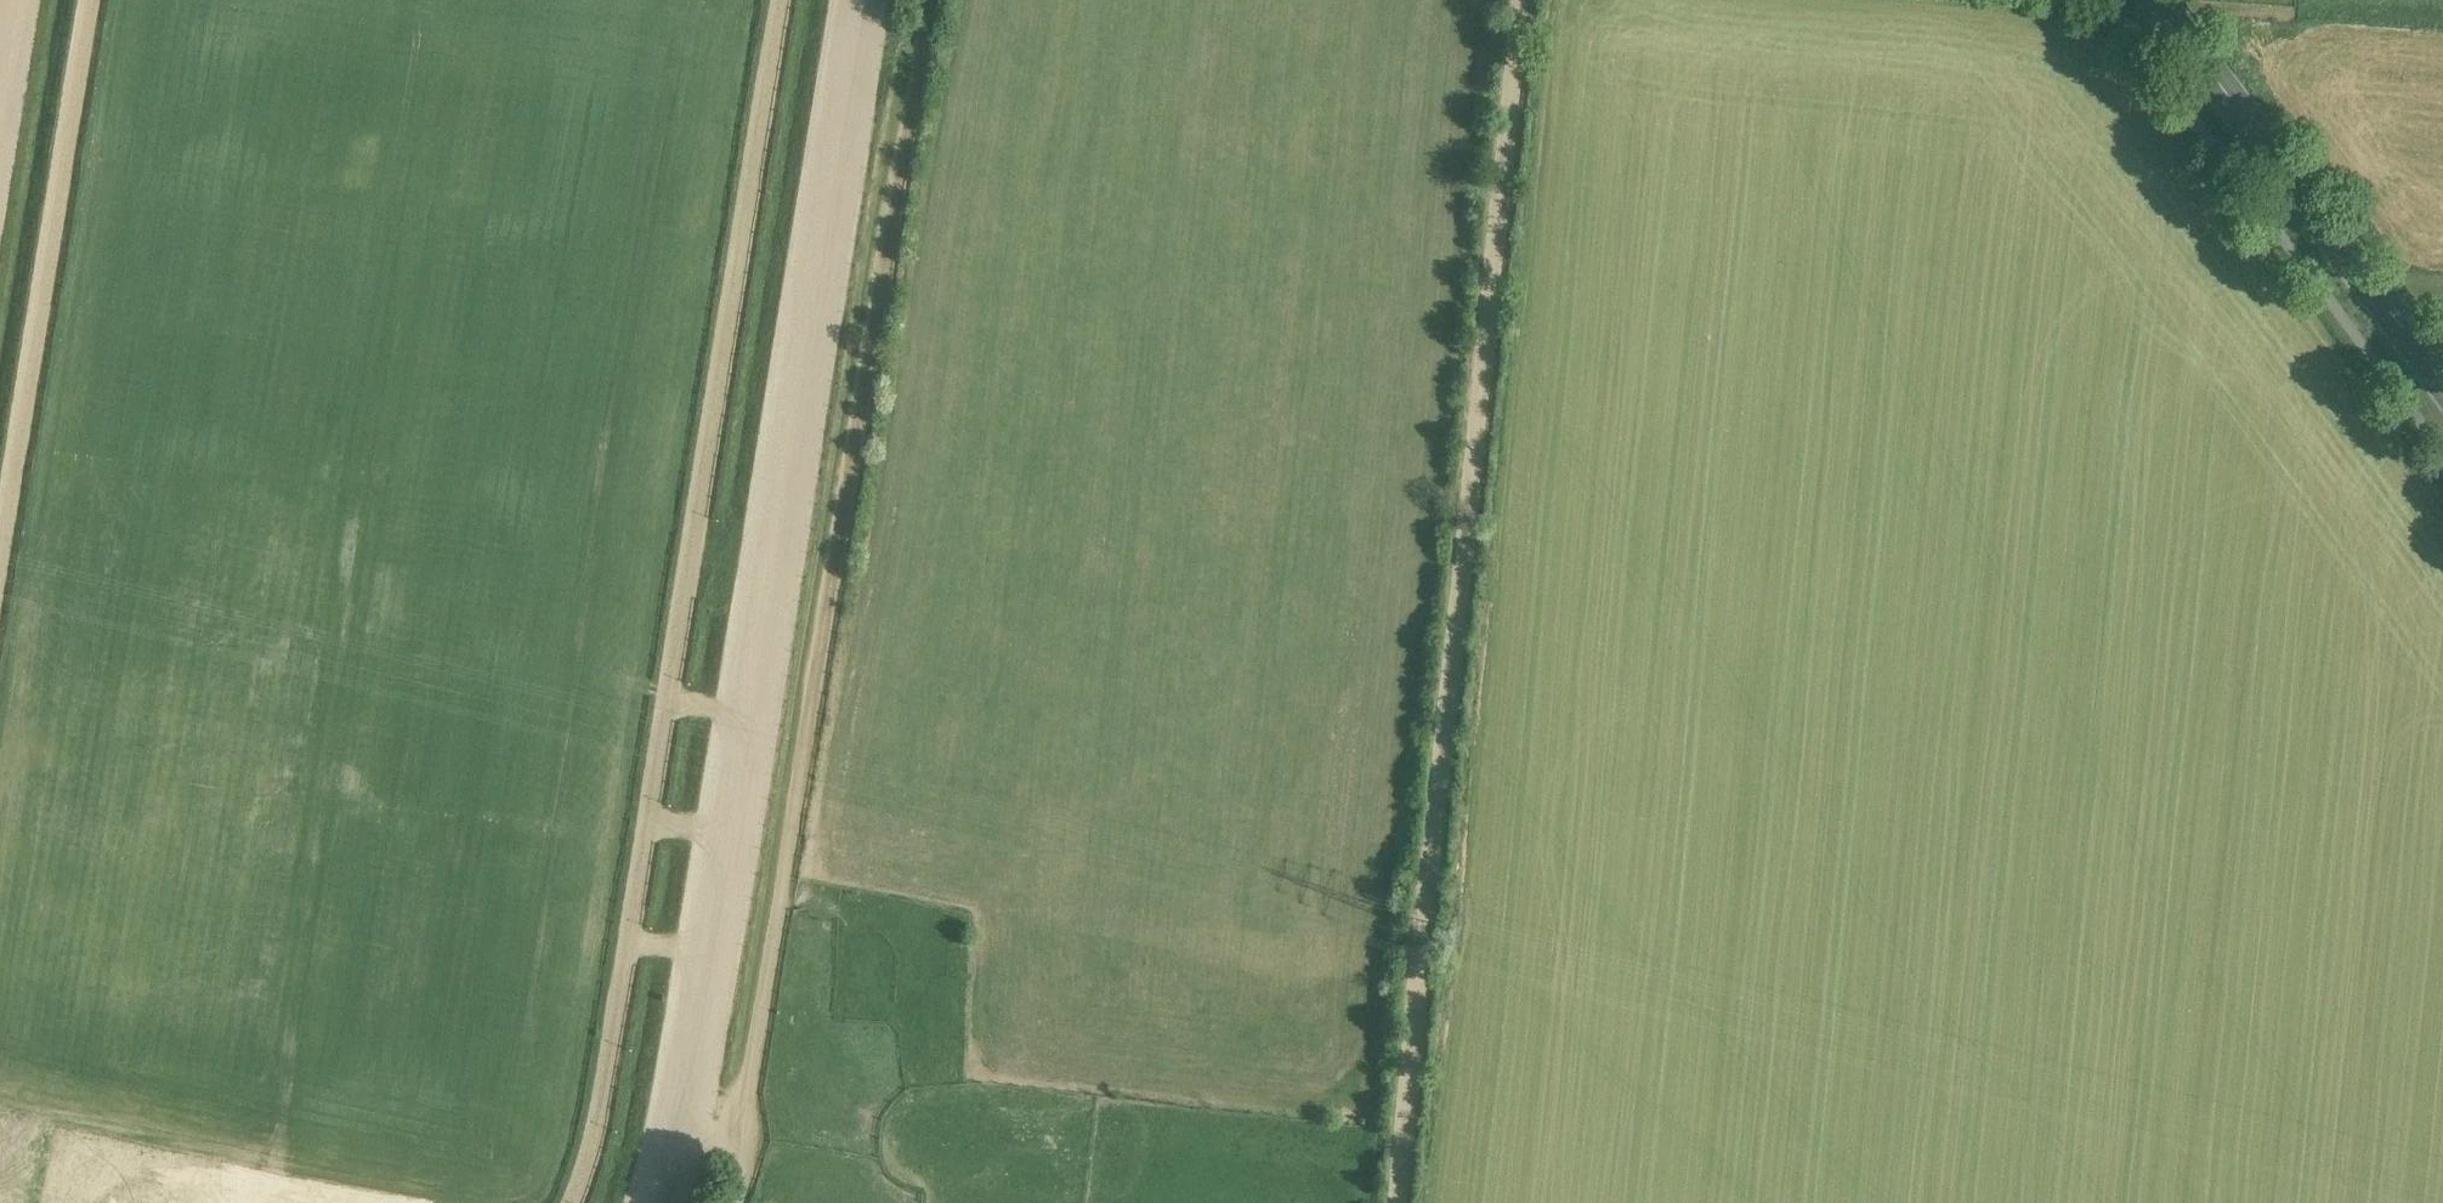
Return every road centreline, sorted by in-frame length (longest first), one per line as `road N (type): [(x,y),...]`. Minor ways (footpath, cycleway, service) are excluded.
road 1 (primary): [(2442,377),(2157,0)]

